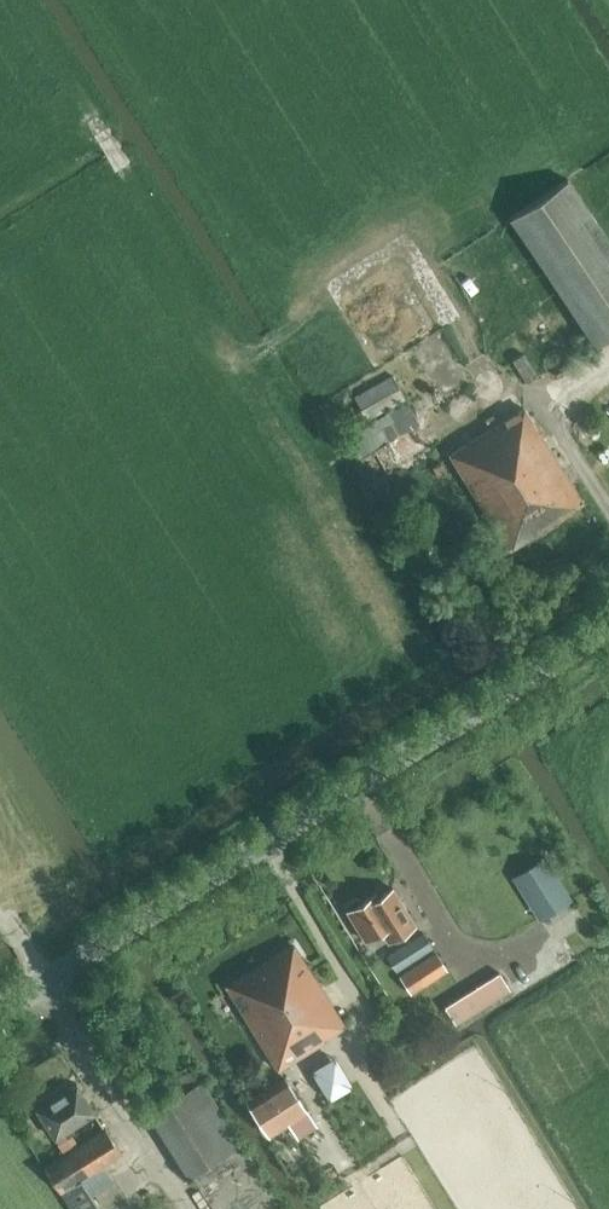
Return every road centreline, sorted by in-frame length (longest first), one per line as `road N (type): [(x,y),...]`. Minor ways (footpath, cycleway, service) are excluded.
road 1 (tertiary): [(0,1013),(608,632)]

